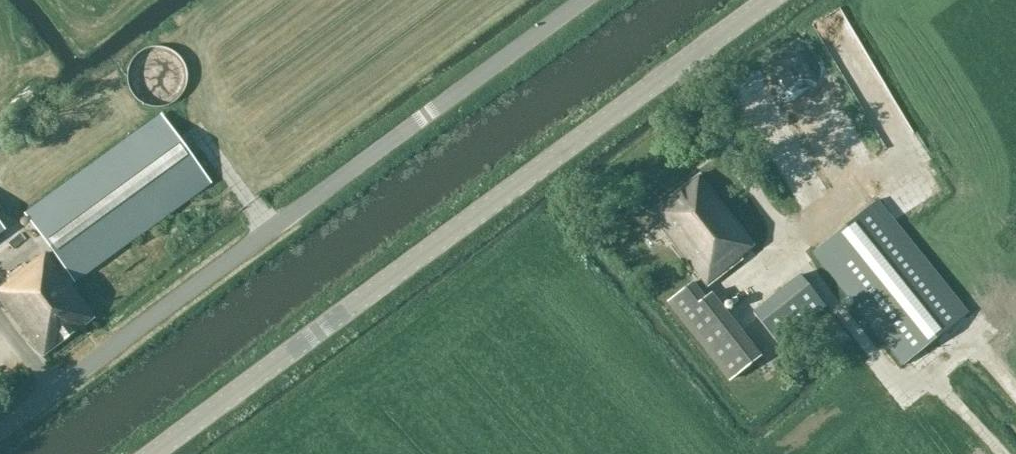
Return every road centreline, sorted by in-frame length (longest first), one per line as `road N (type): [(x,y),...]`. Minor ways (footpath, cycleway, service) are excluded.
road 1 (tertiary): [(154,453),(770,0)]
road 2 (unclassified): [(0,435),(584,0)]

